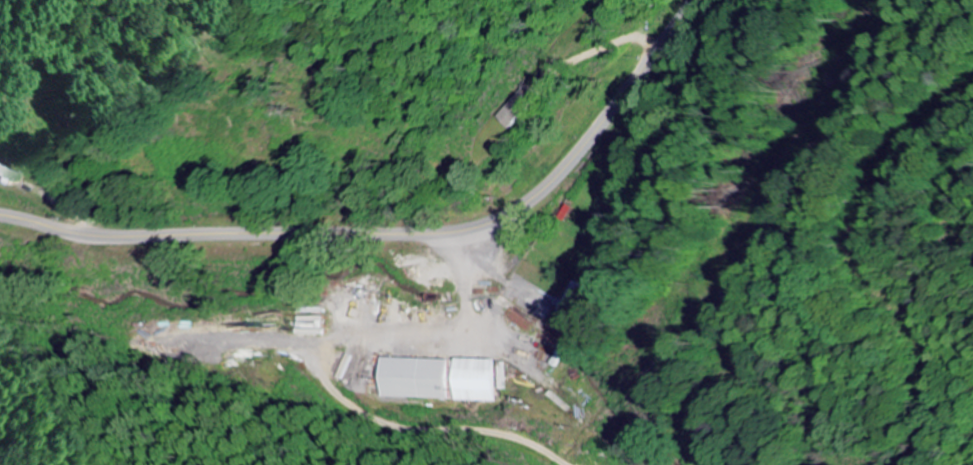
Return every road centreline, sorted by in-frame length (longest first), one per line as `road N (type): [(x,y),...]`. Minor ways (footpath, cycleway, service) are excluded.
road 1 (secondary): [(0,216),(120,235),(436,233),(485,224),(523,204),(569,162),(693,0)]
road 2 (residential): [(489,222),(497,279),(339,372),(343,417),(566,464)]

